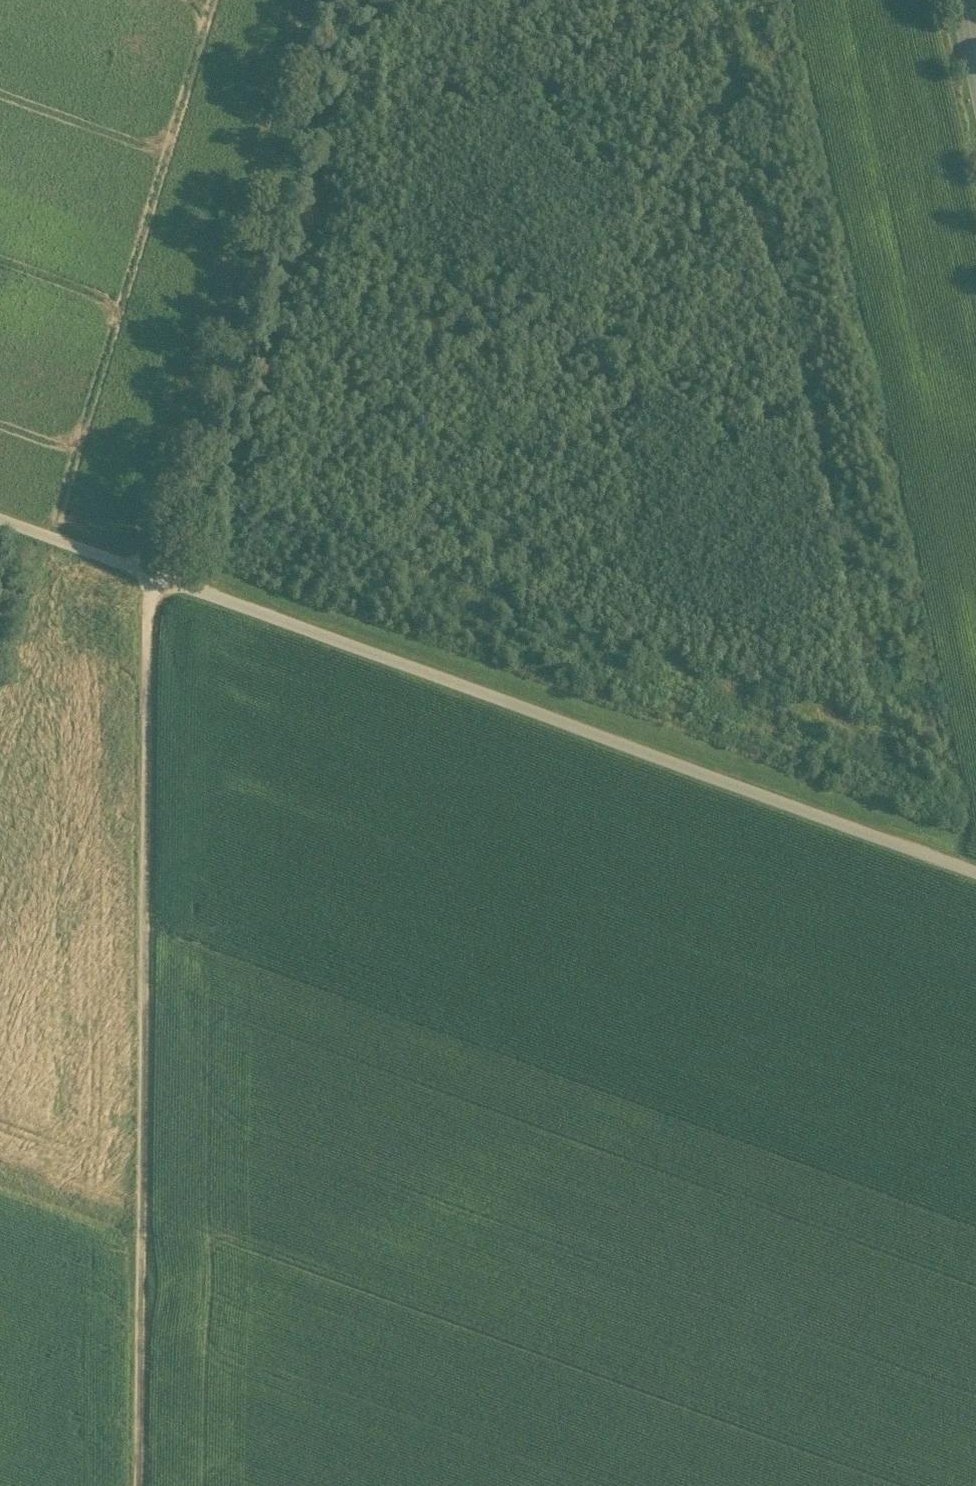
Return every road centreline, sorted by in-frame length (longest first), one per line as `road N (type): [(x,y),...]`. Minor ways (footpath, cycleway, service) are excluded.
road 1 (track): [(308,0),(150,527),(139,1485)]
road 2 (unclassified): [(0,522),(975,871)]

